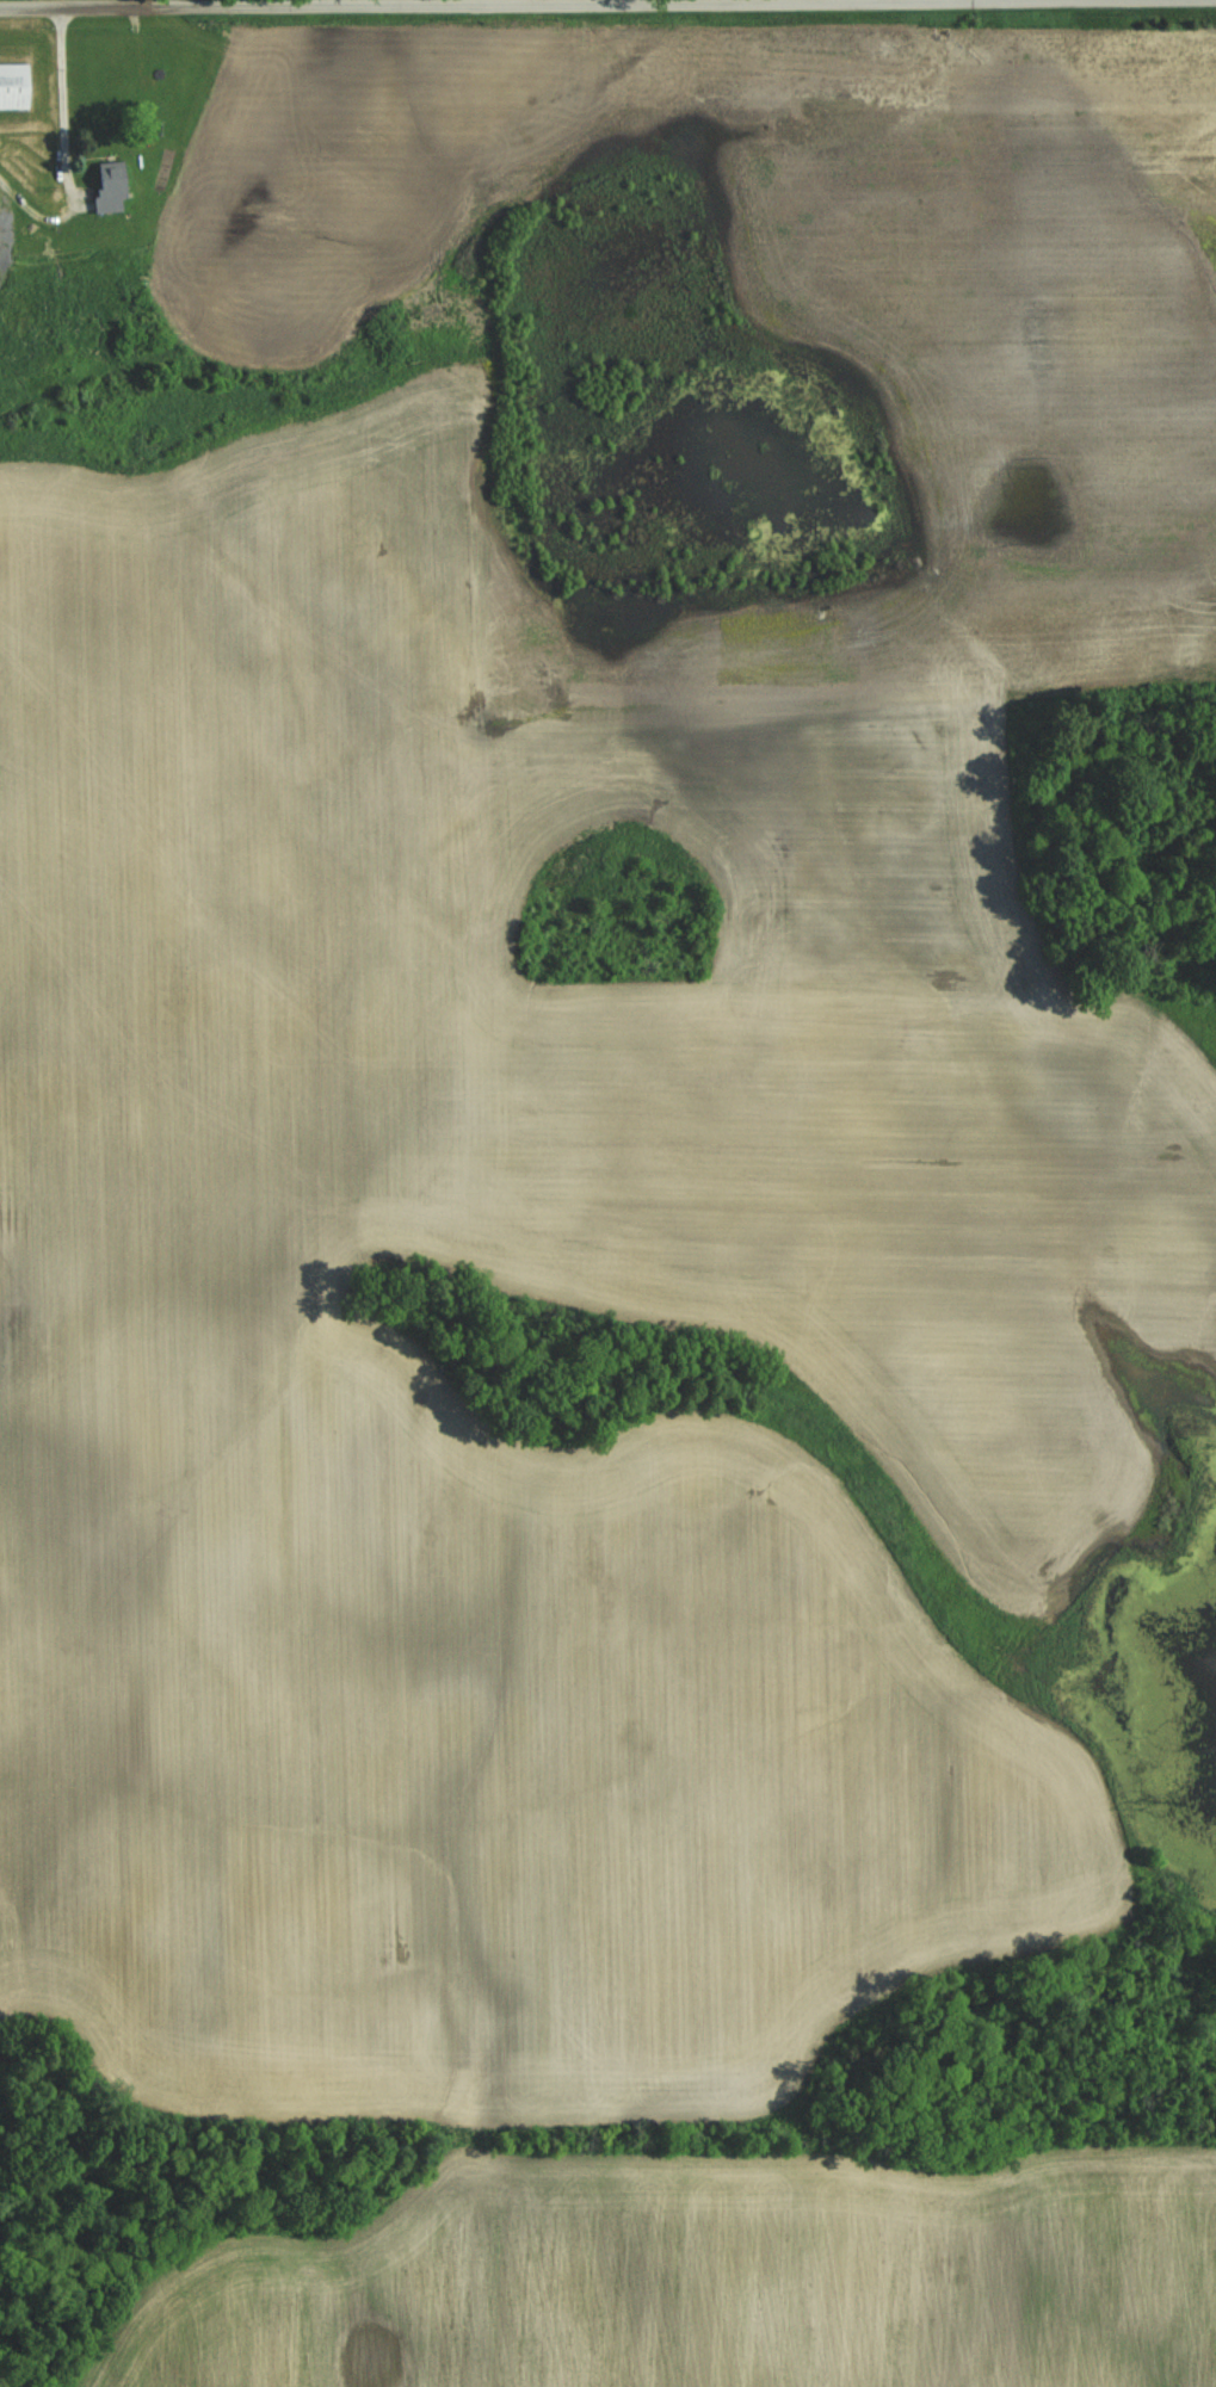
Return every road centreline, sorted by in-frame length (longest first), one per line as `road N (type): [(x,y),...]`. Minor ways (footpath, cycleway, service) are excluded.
road 1 (residential): [(0,14),(1215,1)]

